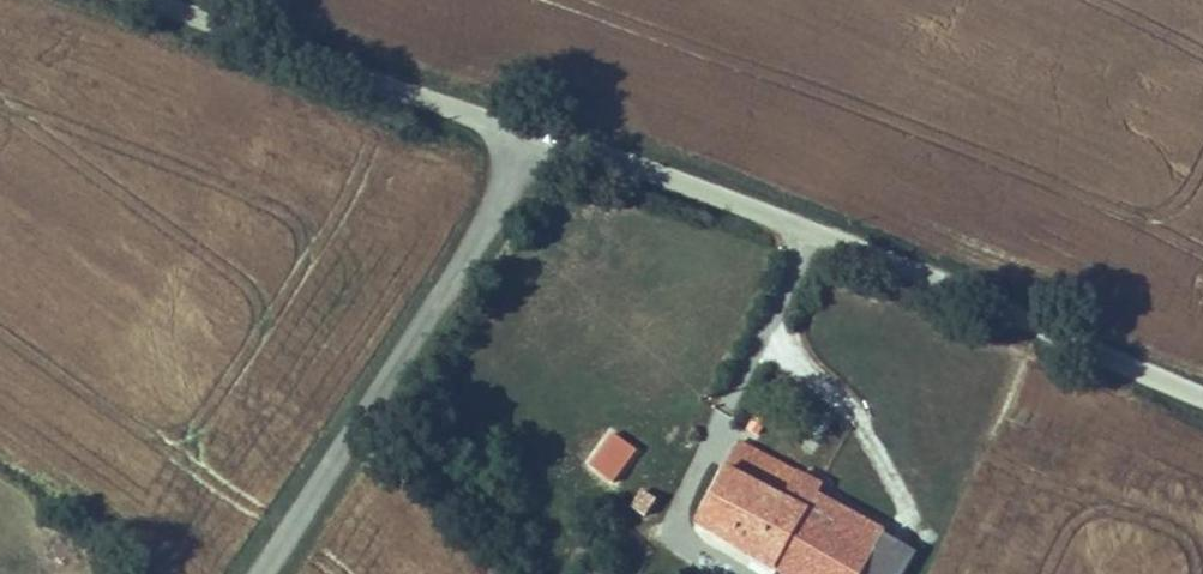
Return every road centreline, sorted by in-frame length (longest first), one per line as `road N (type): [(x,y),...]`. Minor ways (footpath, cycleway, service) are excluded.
road 1 (unclassified): [(595,163),(339,573)]
road 2 (unclassified): [(165,0),(595,163)]
road 3 (unclassified): [(879,255),(1202,380)]
road 4 (unclassified): [(595,163),(879,255)]
road 5 (unclassified): [(879,255),(753,487)]

